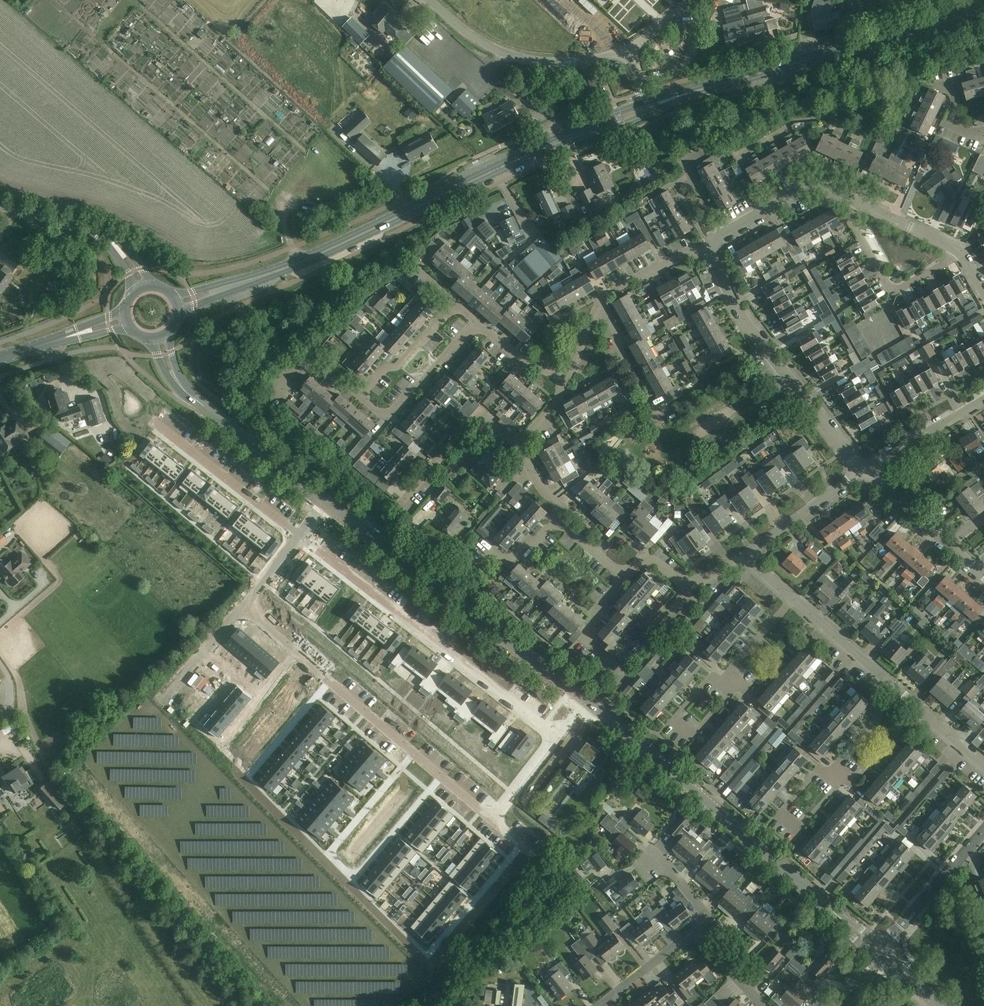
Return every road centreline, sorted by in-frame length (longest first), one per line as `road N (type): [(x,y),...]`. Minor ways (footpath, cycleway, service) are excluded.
road 1 (secondary): [(175,304),(323,254),(482,176),(652,109)]
road 2 (tertiary): [(879,951),(585,698)]
road 3 (secondary): [(652,109),(983,11)]
road 4 (residential): [(492,819),(244,609)]
road 5 (residential): [(556,736),(300,537)]
road 6 (tertiary): [(585,698),(327,502)]
road 7 (residential): [(864,470),(742,317),(713,252)]
road 8 (tertiary): [(327,502),(191,397),(176,380),(161,336)]
road 9 (unclassified): [(629,49),(576,62),(534,61),(477,39),(429,0)]
road 10 (residential): [(430,953),(526,847),(492,819)]
road 11 (residential): [(727,673),(738,682),(692,738),(672,720),(710,675),(718,682)]
road 12 (residential): [(300,537),(157,425)]
road 13 (residential): [(834,768),(826,776),(818,769),(777,815),(797,831),(845,777)]
road 14 (residential): [(859,203),(855,227),(892,289),(961,253)]
road 15 (unclassified): [(143,289),(99,233),(0,205)]
road 16 (residential): [(360,395),(387,418),(477,324)]
road 17 (residential): [(477,324),(454,305),(360,395)]
road 18 (residential): [(879,951),(983,830)]
road 19 (residential): [(983,576),(864,470)]
road 20 (residential): [(405,499),(479,417),(519,443)]
road 21 (residential): [(859,203),(812,185),(724,234)]
road 22 (residential): [(744,556),(864,470)]
road 23 (residential): [(901,691),(793,597)]
road 24 (residential): [(864,470),(983,399)]
road 25 (secondary): [(0,359),(126,320)]
road 26 (residential): [(628,682),(597,655),(590,628),(624,577)]
road 27 (residential): [(603,304),(600,297),(713,252)]
road 28 (residential): [(659,419),(603,304)]
road 29 (residential): [(244,609),(160,698)]

